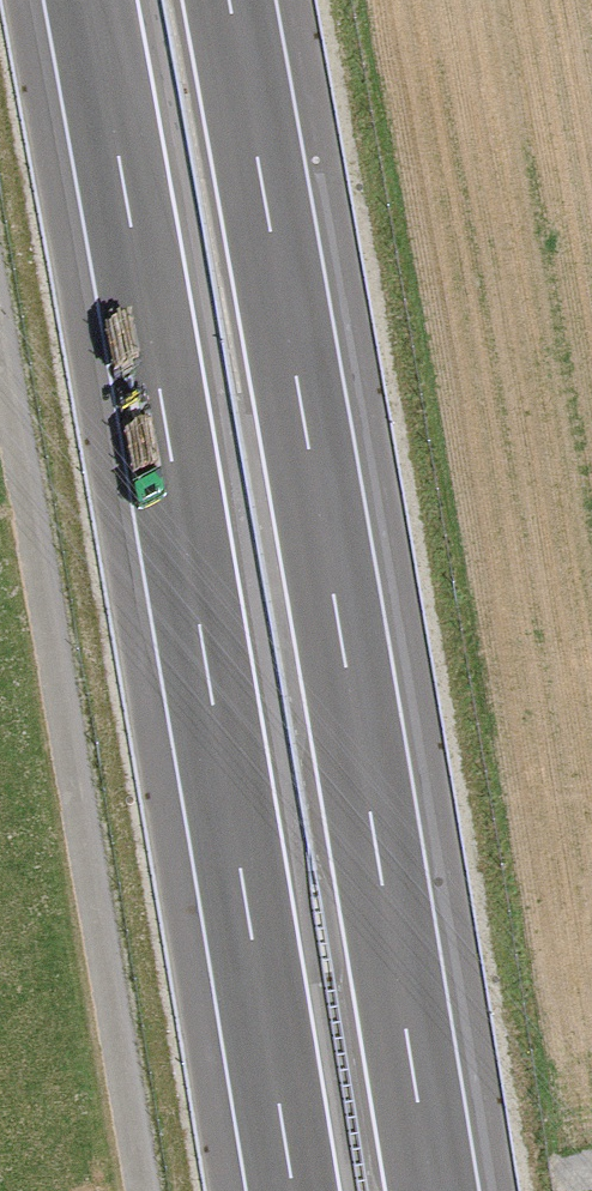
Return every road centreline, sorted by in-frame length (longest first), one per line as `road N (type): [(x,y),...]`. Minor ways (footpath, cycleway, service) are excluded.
road 1 (motorway): [(431,1190),(228,0)]
road 2 (motorway): [(88,0),(288,1190)]
road 3 (track): [(139,1190),(0,391)]

